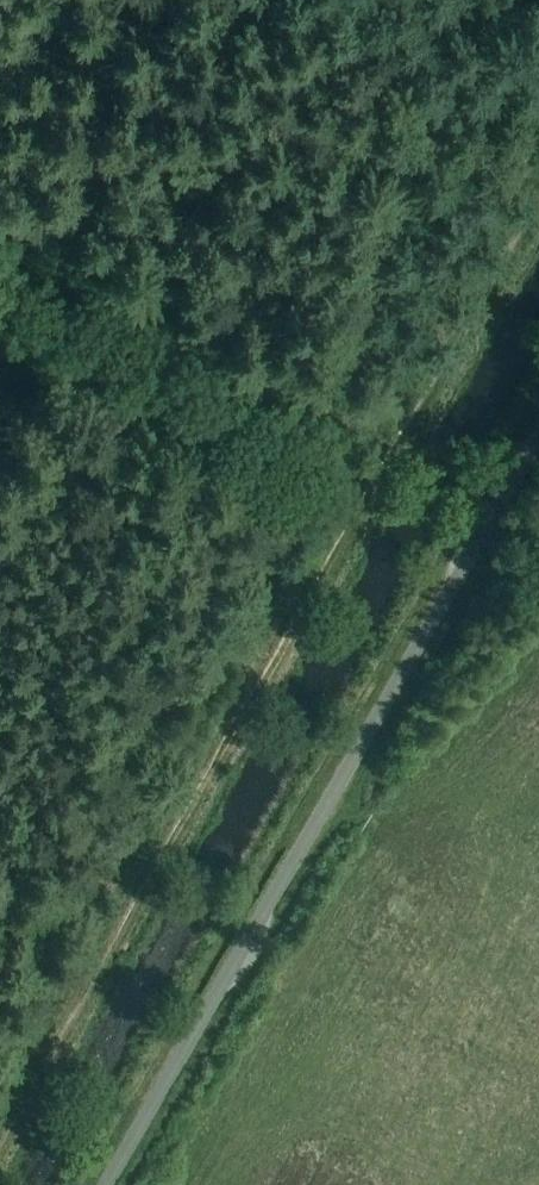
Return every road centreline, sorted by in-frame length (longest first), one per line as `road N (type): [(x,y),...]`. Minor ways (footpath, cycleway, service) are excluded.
road 1 (track): [(538,226),(0,1152)]
road 2 (unclassified): [(538,433),(109,1184)]

